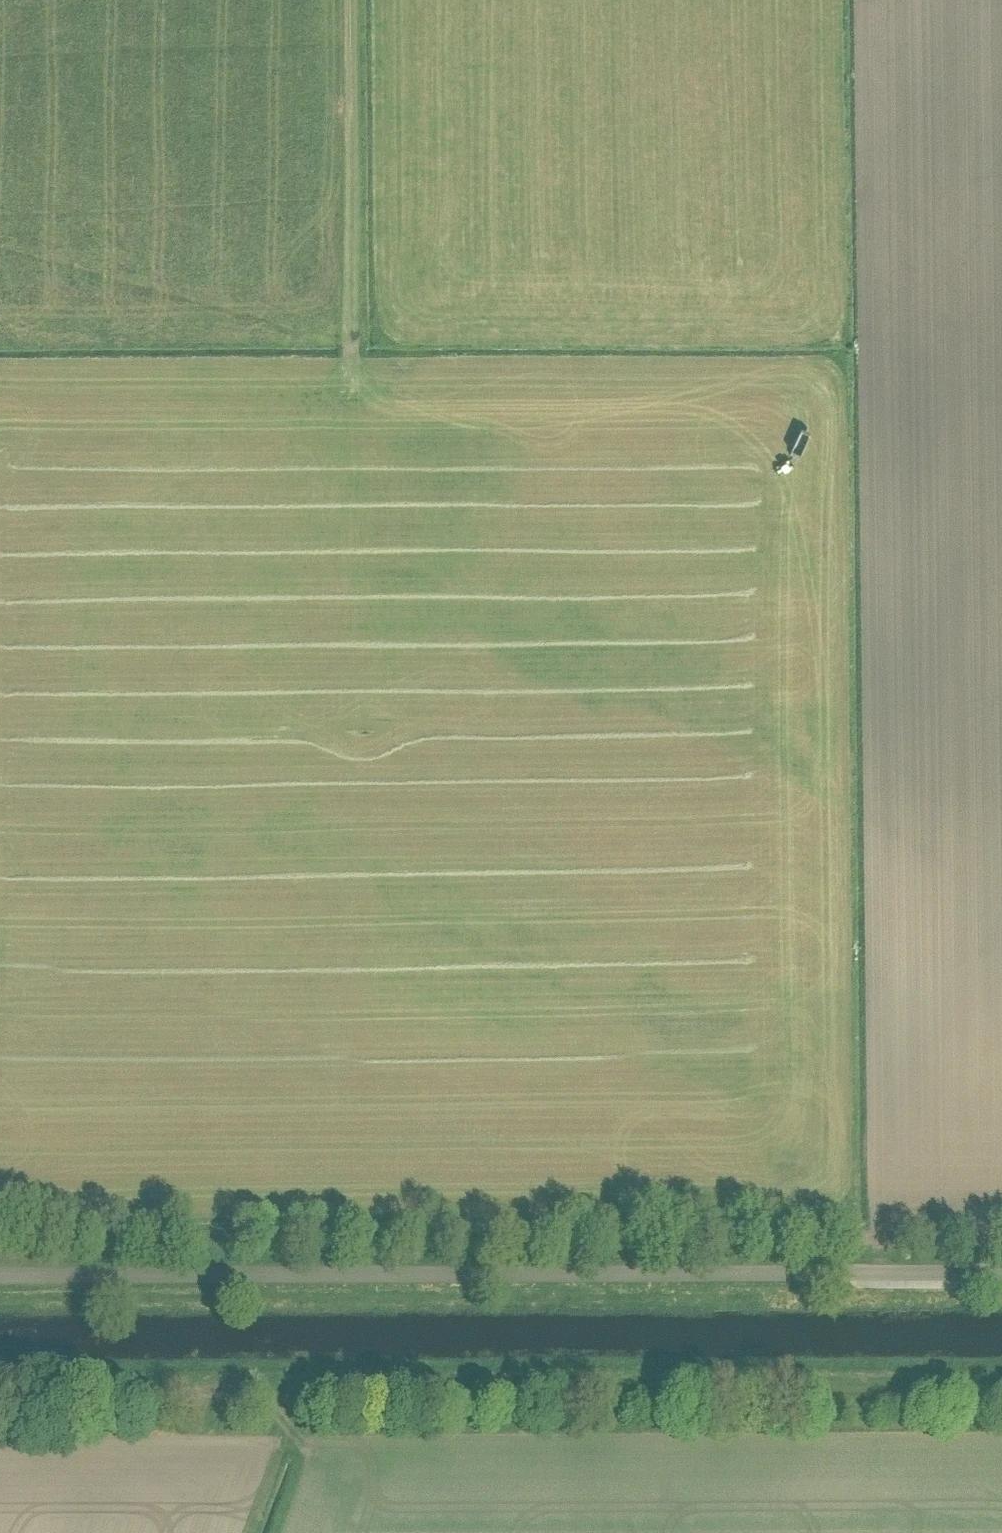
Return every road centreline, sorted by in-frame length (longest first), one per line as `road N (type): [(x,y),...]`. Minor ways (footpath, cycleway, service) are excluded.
road 1 (unclassified): [(1001,1276),(0,1278)]

